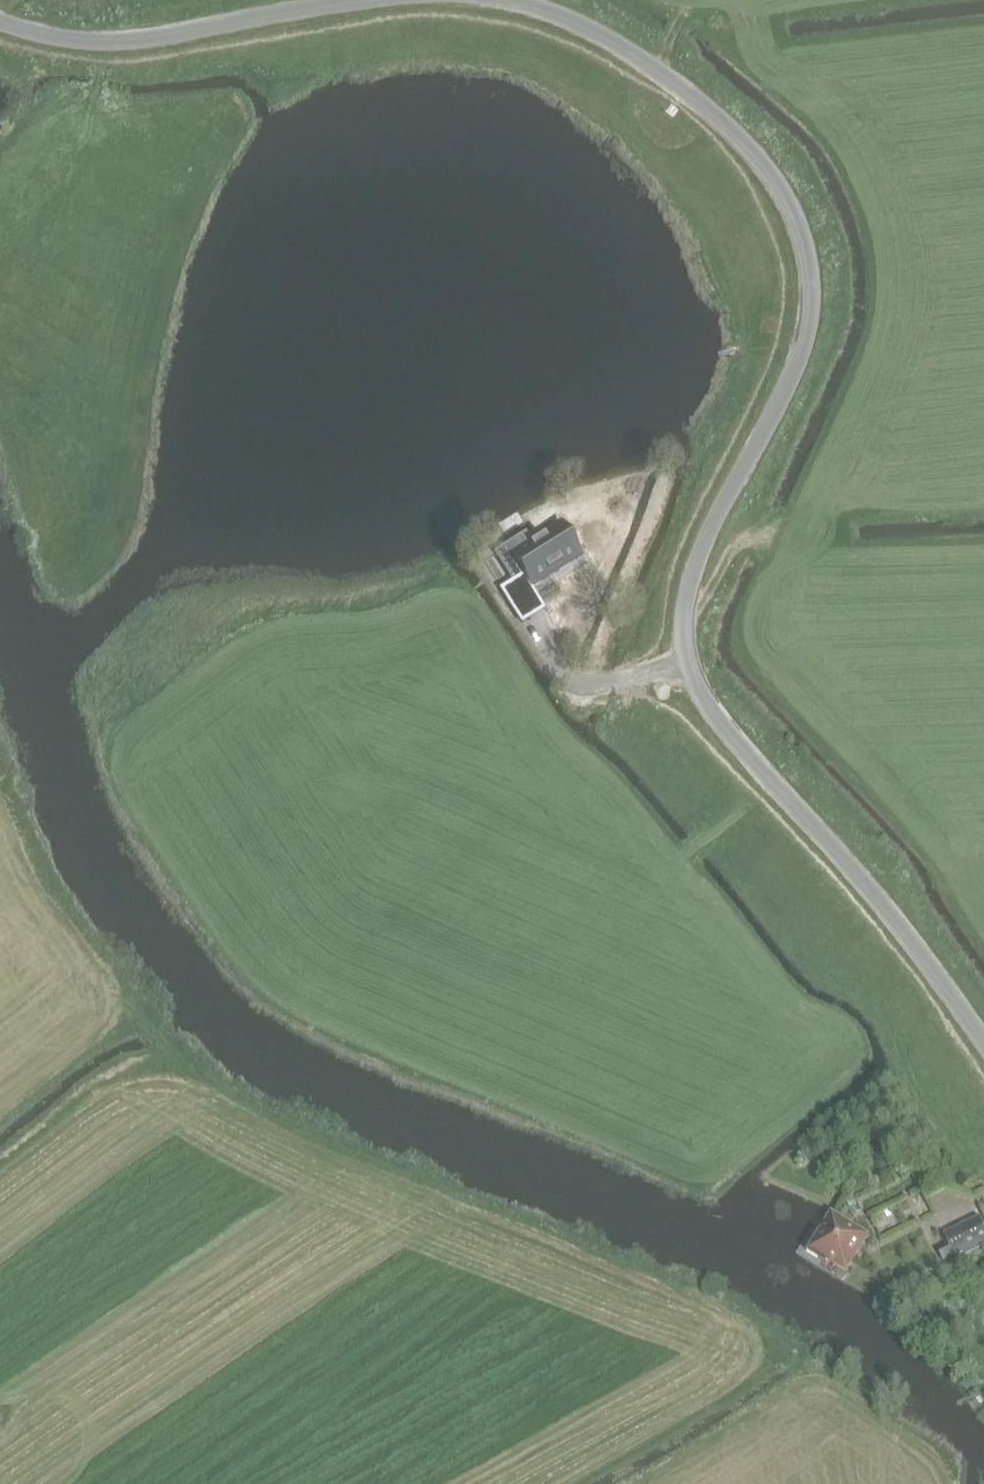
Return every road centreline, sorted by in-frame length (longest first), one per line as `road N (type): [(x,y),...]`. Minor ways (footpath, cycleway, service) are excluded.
road 1 (unclassified): [(983,1043),(875,893),(715,719),(685,653),(682,613),(692,574),(768,424),(808,319),(796,217),(744,144),(670,79),(568,21),(486,0)]
road 2 (unclassified): [(377,0),(158,40),(82,45),(0,23)]

